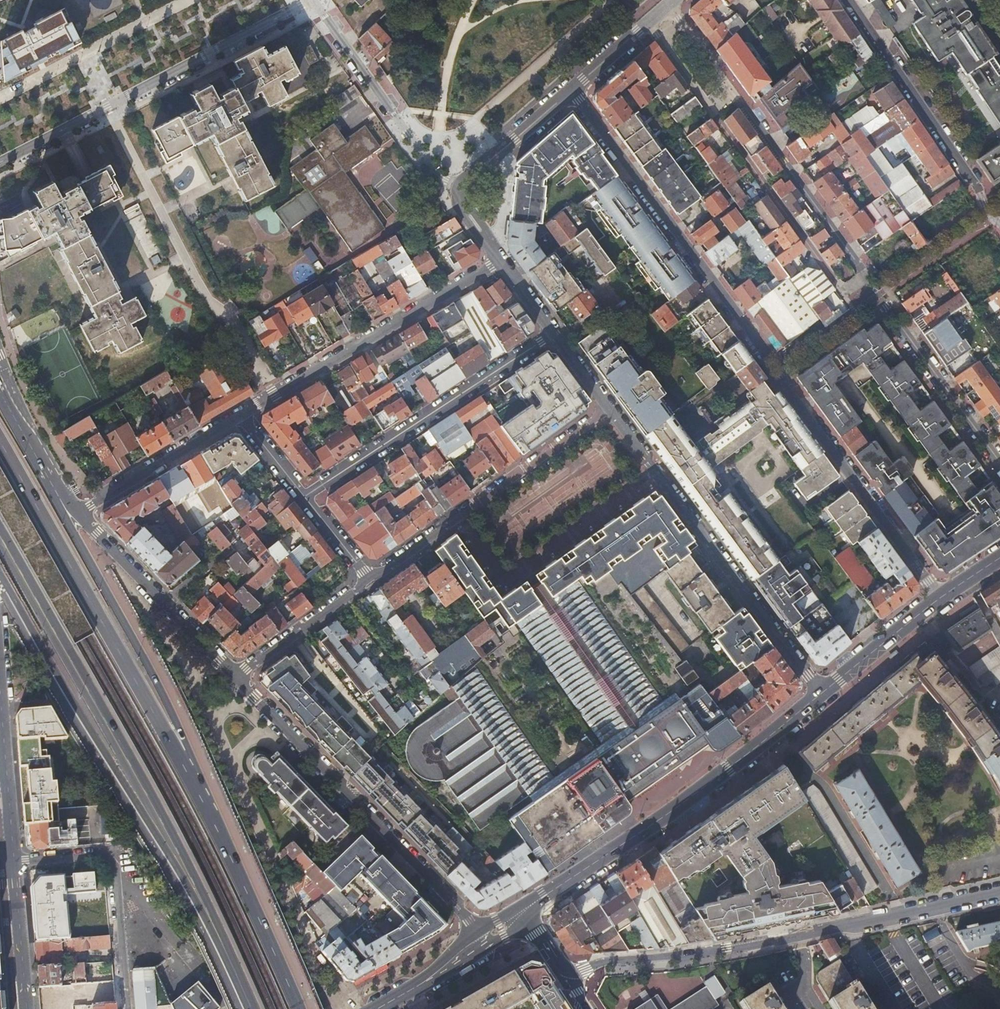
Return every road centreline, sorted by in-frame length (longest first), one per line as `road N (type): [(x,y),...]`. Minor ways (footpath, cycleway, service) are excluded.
road 1 (residential): [(940,599),(571,91)]
road 2 (primary): [(0,536),(191,876),(248,1008)]
road 3 (primary): [(242,882),(0,444)]
road 4 (primary): [(0,582),(245,1008)]
road 5 (primary): [(242,882),(151,671),(29,443)]
road 6 (residential): [(569,980),(603,963),(726,952),(999,893)]
road 7 (secondary): [(525,911),(675,810),(820,696)]
road 8 (residential): [(648,25),(842,292),(867,274)]
road 9 (residential): [(609,408),(820,696)]
road 10 (residential): [(311,1),(0,163)]
road 11 (residential): [(478,929),(237,677)]
road 12 (residential): [(672,6),(867,274)]
road 13 (residential): [(240,416),(499,260)]
road 14 (residential): [(552,334),(302,497)]
road 15 (residential): [(609,408),(368,579)]
road 16 (residential): [(999,223),(847,0)]
road 17 (residential): [(126,1008),(113,863),(98,854),(14,861)]
road 18 (residential): [(311,1),(460,196)]
road 19 (residential): [(867,274),(999,460)]
road 20 (residential): [(78,512),(240,416)]
road 21 (secondary): [(0,697),(14,861)]
road 22 (residential): [(368,579),(237,677)]
road 23 (residential): [(460,196),(465,181),(571,91)]
road 24 (secondary): [(820,696),(940,599)]
road 25 (secondary): [(14,861),(26,1008)]
road 26 (primary): [(298,1008),(242,882)]
road 27 (residential): [(164,603),(78,512)]

